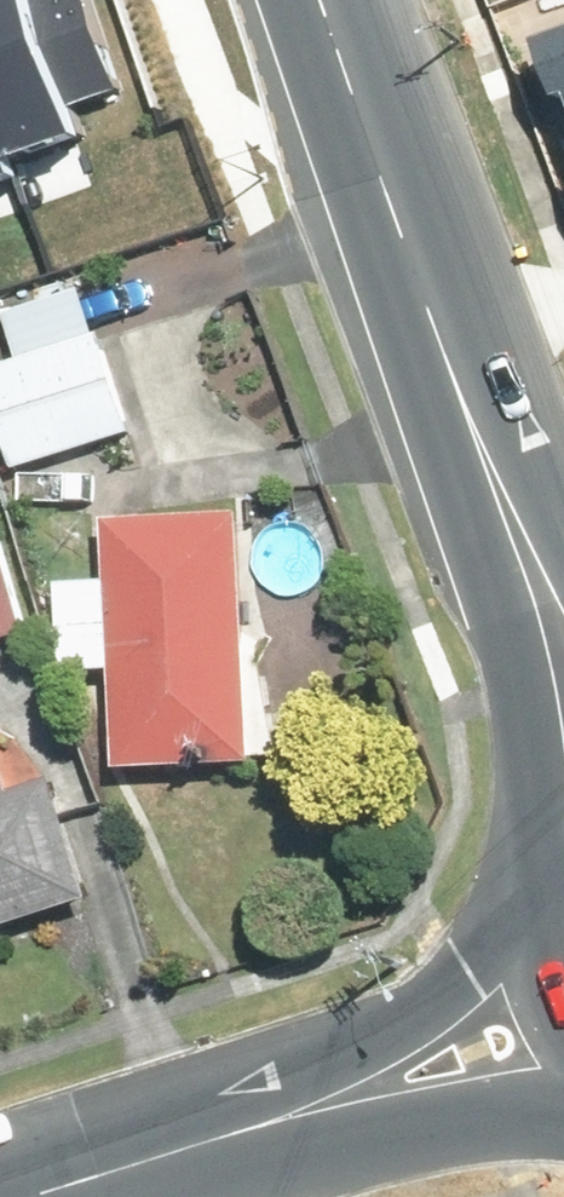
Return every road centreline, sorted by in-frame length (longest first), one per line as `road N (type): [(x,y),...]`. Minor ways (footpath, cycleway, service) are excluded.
road 1 (secondary): [(322,0),(506,492)]
road 2 (secondary): [(193,1149),(383,1072),(494,1007),(532,965)]
road 3 (secondary): [(563,1076),(429,1094),(193,1149)]
road 4 (secondary): [(563,686),(506,492)]
road 5 (secondary): [(39,1196),(193,1149)]
road 6 (secondary): [(506,492),(563,609)]

